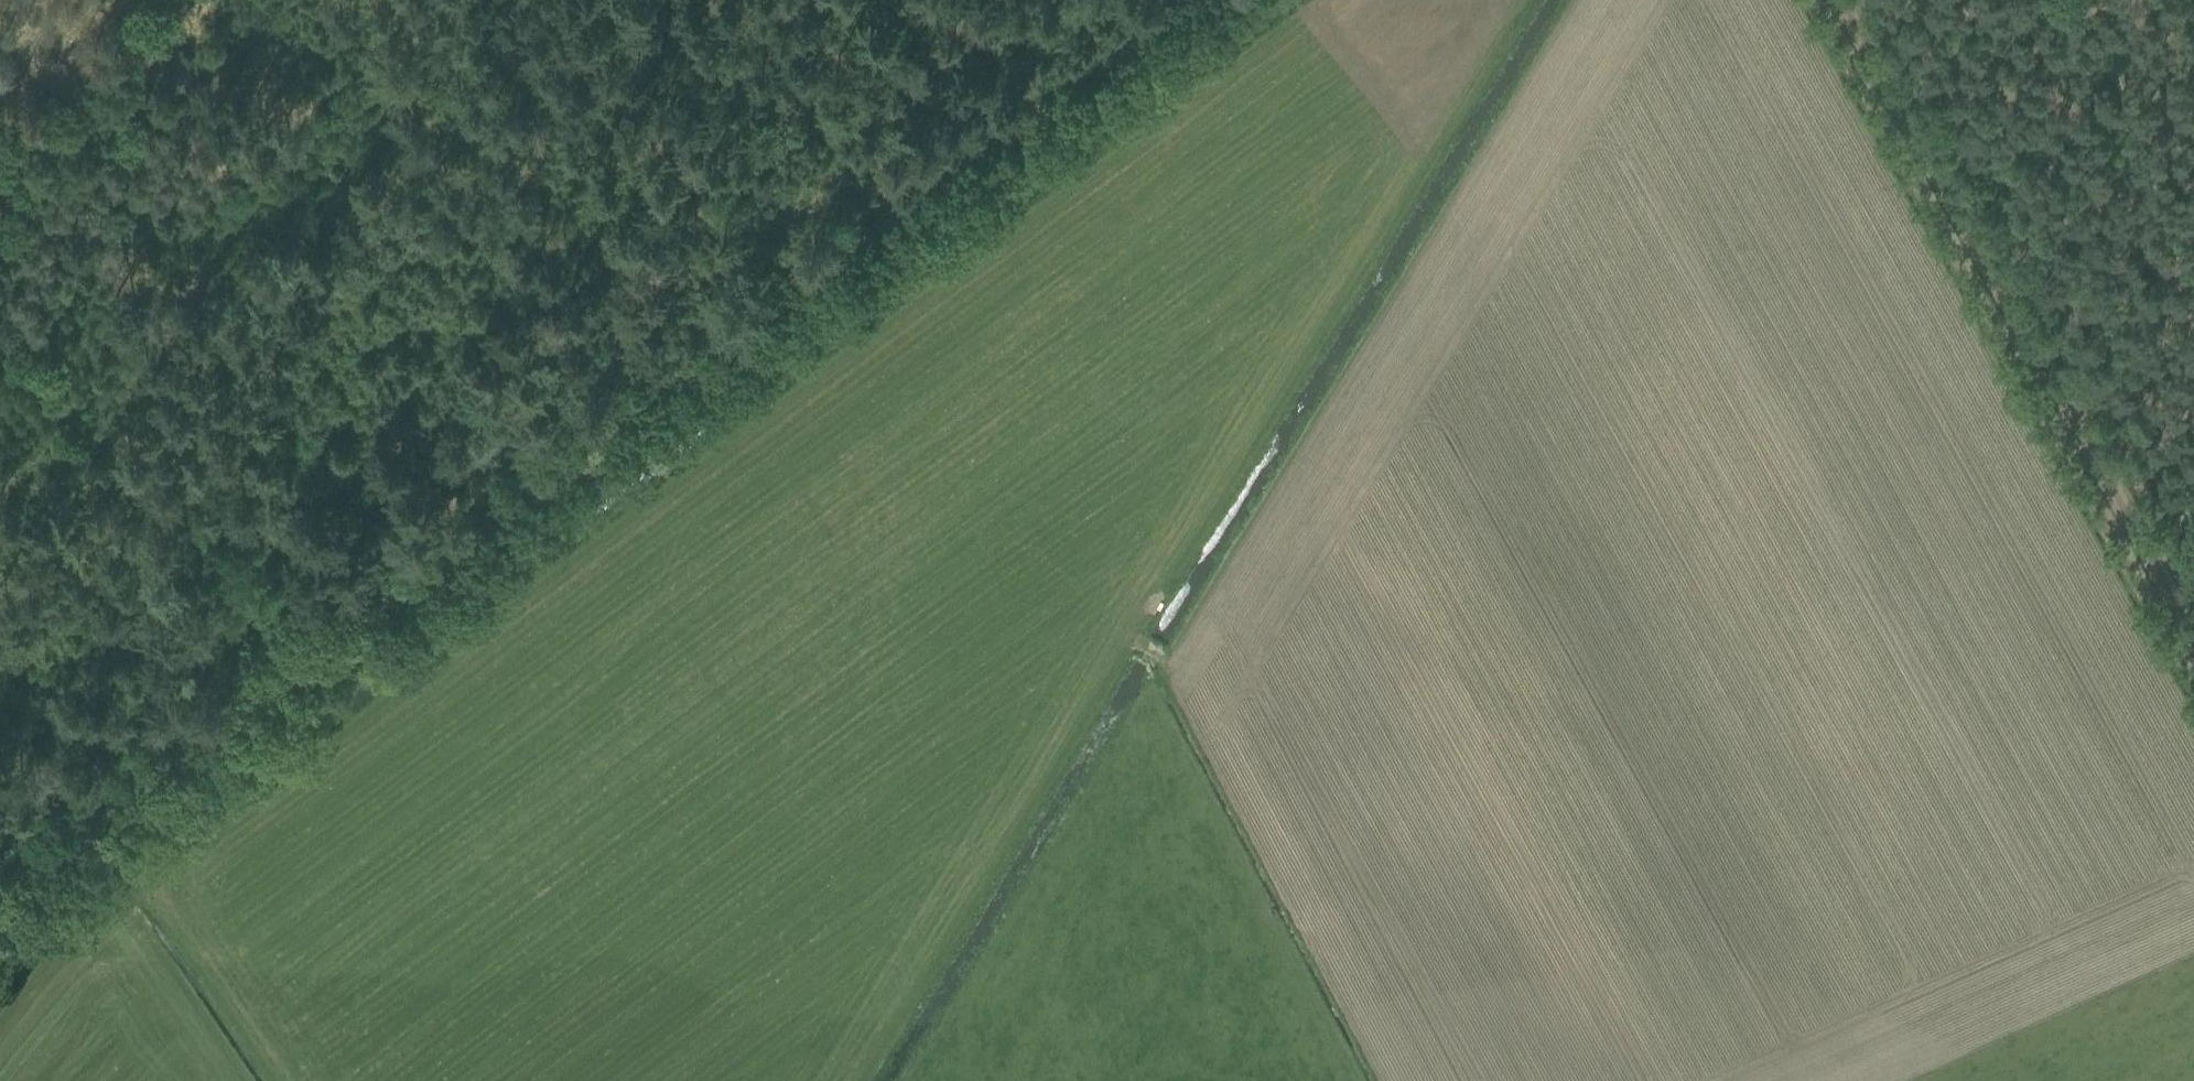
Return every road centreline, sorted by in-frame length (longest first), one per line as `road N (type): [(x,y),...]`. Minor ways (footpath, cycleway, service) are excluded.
road 1 (track): [(1189,0),(172,747),(49,844),(0,898)]
road 2 (track): [(1836,0),(2193,649)]

